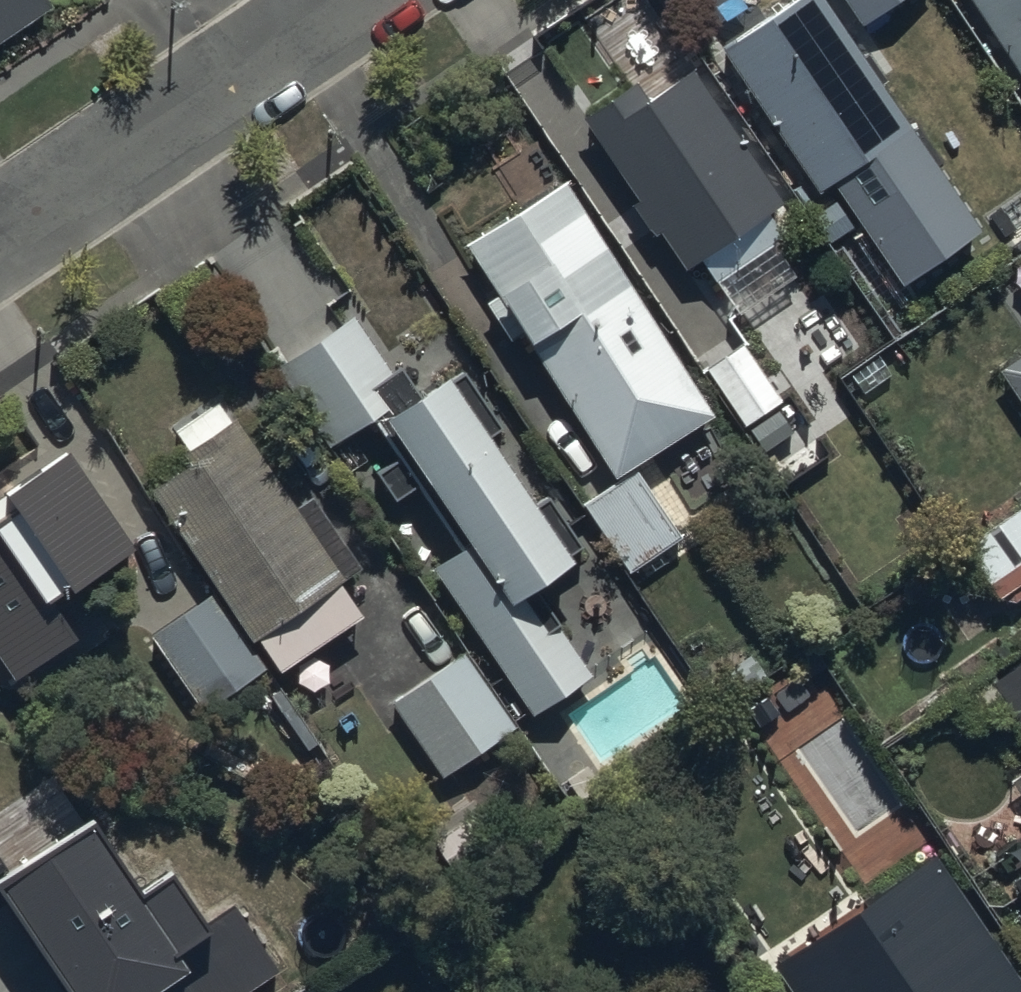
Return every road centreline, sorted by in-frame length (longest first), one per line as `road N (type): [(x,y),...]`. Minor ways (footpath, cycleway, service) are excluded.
road 1 (residential): [(0,253),(370,0)]

